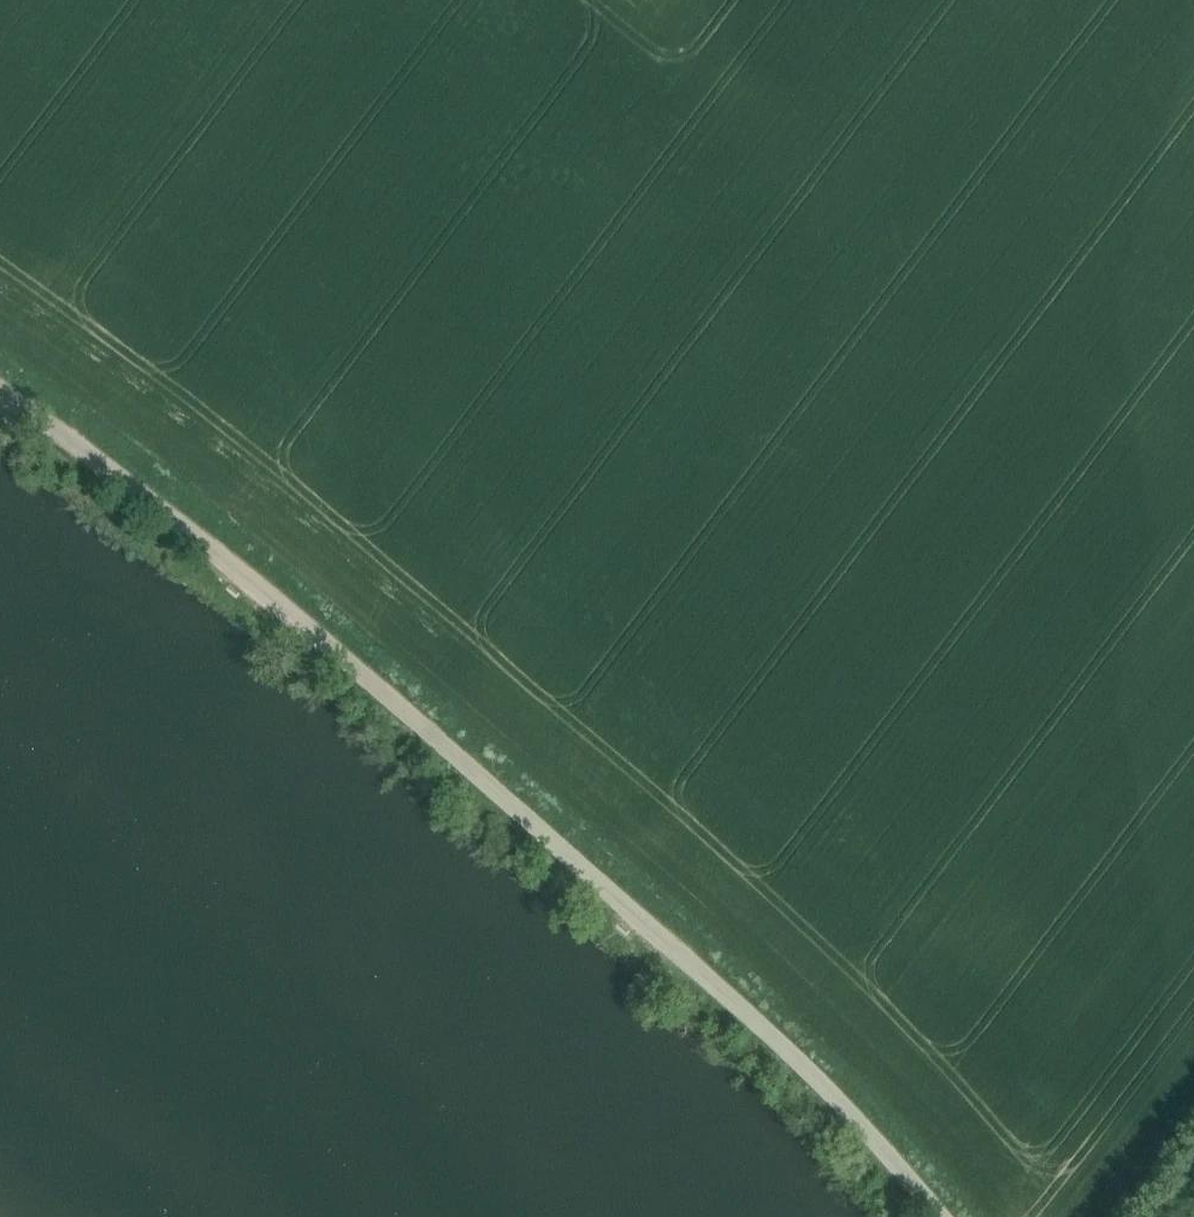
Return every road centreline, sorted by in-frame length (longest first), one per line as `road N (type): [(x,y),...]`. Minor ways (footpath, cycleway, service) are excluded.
road 1 (unclassified): [(938,1216),(860,1116),(677,944),(387,690),(88,452),(0,392)]

